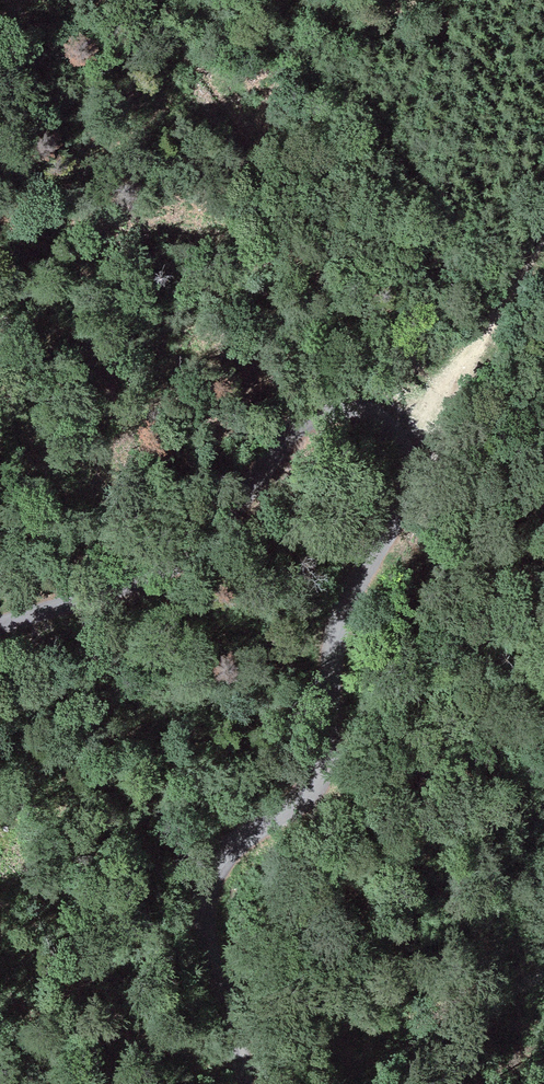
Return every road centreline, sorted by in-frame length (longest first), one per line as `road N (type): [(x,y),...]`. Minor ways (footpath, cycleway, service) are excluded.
road 1 (track): [(238,1083),(237,1039),(205,944),(203,891),(224,850),(304,801),(326,768),(331,648),(401,487),(391,430),(351,406),(306,414),(203,556),(177,574),(0,621)]
road 2 (track): [(402,463),(543,233)]

